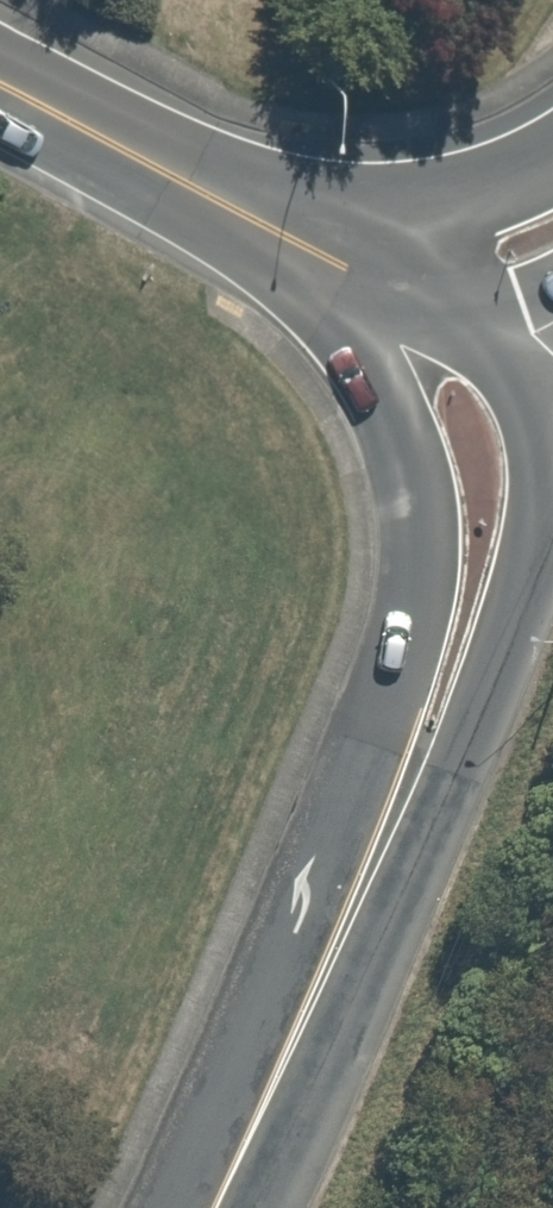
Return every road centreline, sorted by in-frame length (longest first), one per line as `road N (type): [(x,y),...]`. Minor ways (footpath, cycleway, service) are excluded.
road 1 (secondary): [(376,852),(426,552),(419,487),(397,429),(339,324)]
road 2 (secondary): [(214,1207),(376,852)]
road 3 (secondary): [(552,548),(493,685),(376,852)]
road 4 (secondary): [(273,230),(0,83)]
road 5 (tertiary): [(273,230),(394,231),(552,176)]
road 6 (secondary): [(273,230),(450,308),(464,324)]
road 7 (secondary): [(464,324),(511,380),(552,468)]
road 8 (tertiary): [(464,324),(423,331),(339,324)]

